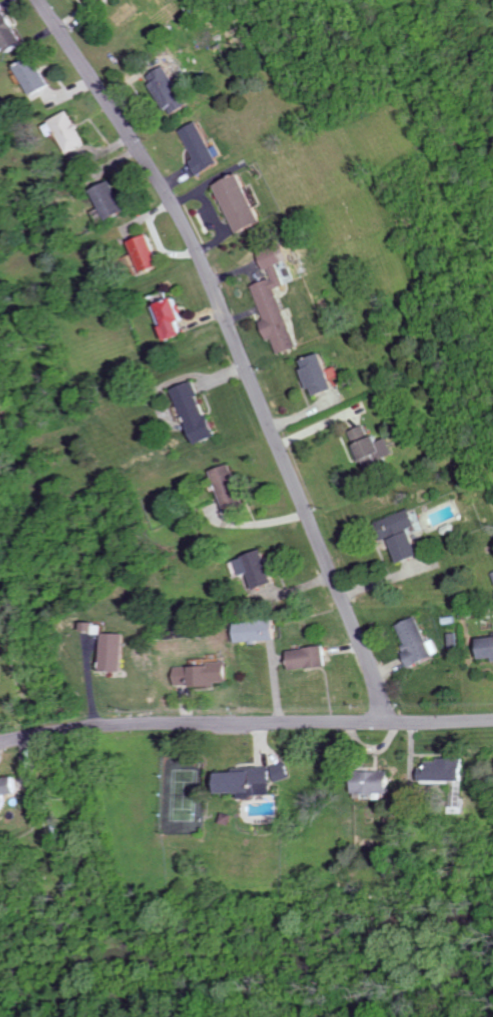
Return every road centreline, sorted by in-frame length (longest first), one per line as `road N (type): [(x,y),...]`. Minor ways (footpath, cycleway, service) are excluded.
road 1 (residential): [(391,723),(182,222),(40,0)]
road 2 (residential): [(0,743),(122,726),(492,721)]

